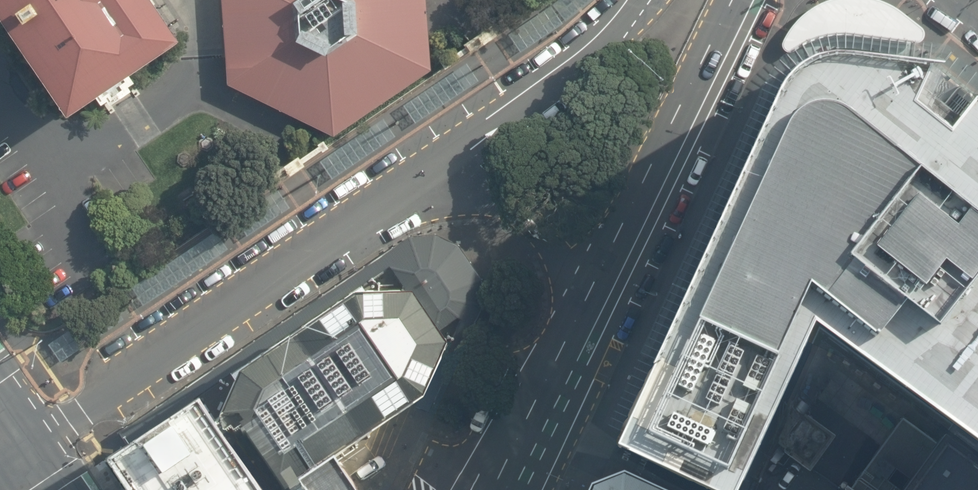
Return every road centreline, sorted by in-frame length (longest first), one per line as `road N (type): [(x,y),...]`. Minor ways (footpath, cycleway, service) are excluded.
road 1 (residential): [(4,449),(416,185)]
road 2 (secondary): [(737,0),(589,299)]
road 3 (residential): [(416,185),(607,37),(636,0)]
road 4 (unclassified): [(416,185),(506,186),(557,236),(589,299)]
road 5 (secondary): [(589,299),(499,489)]

